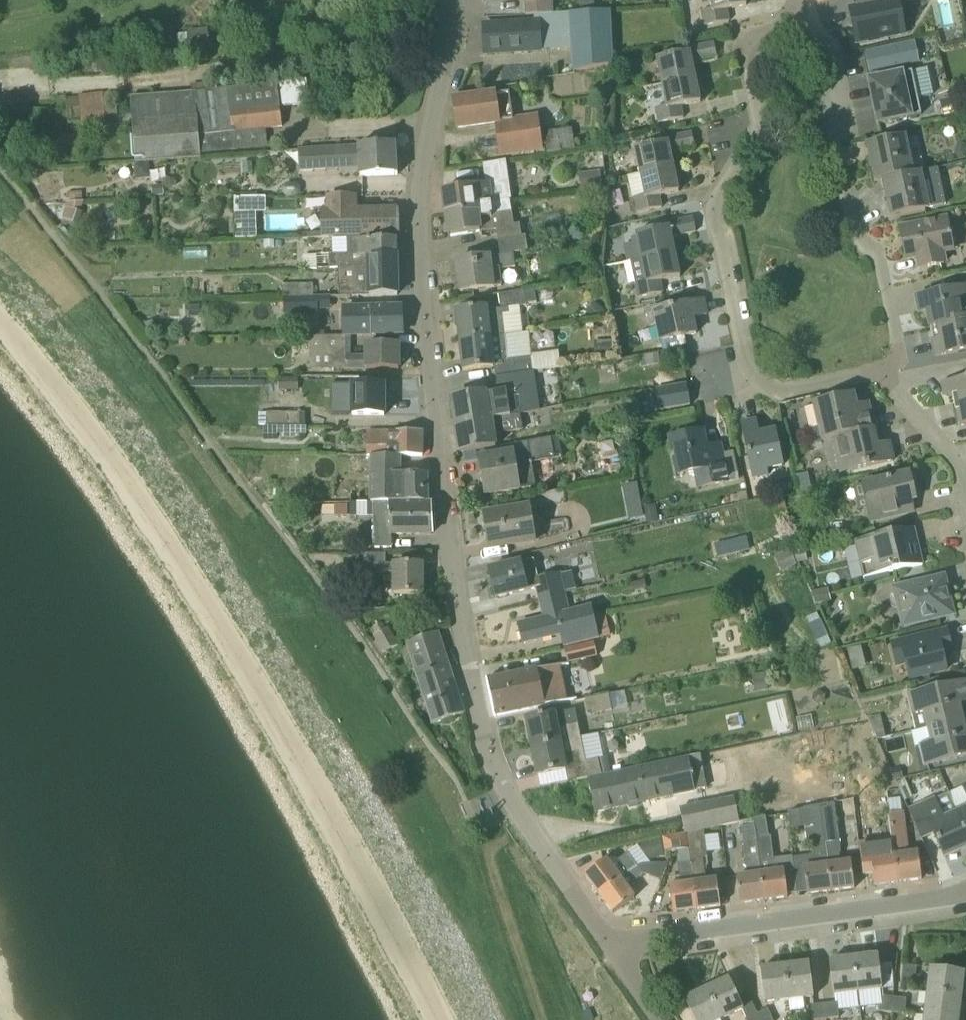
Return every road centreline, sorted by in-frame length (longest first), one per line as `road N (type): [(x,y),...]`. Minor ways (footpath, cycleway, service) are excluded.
road 1 (residential): [(613,946),(521,818),(475,709),(418,250),(417,189),(453,0)]
road 2 (unclassified): [(0,326),(193,584),(434,1019)]
road 3 (residential): [(890,380),(866,373),(750,393),(715,209),(718,191),(759,130),(743,56),(754,39),(802,29)]
road 4 (residential): [(890,380),(899,358),(876,253),(855,231),(831,121),(838,78),(829,50),(802,29)]
road 5 (residential): [(613,946),(965,892)]
road 6 (residential): [(965,490),(942,437),(890,380)]

